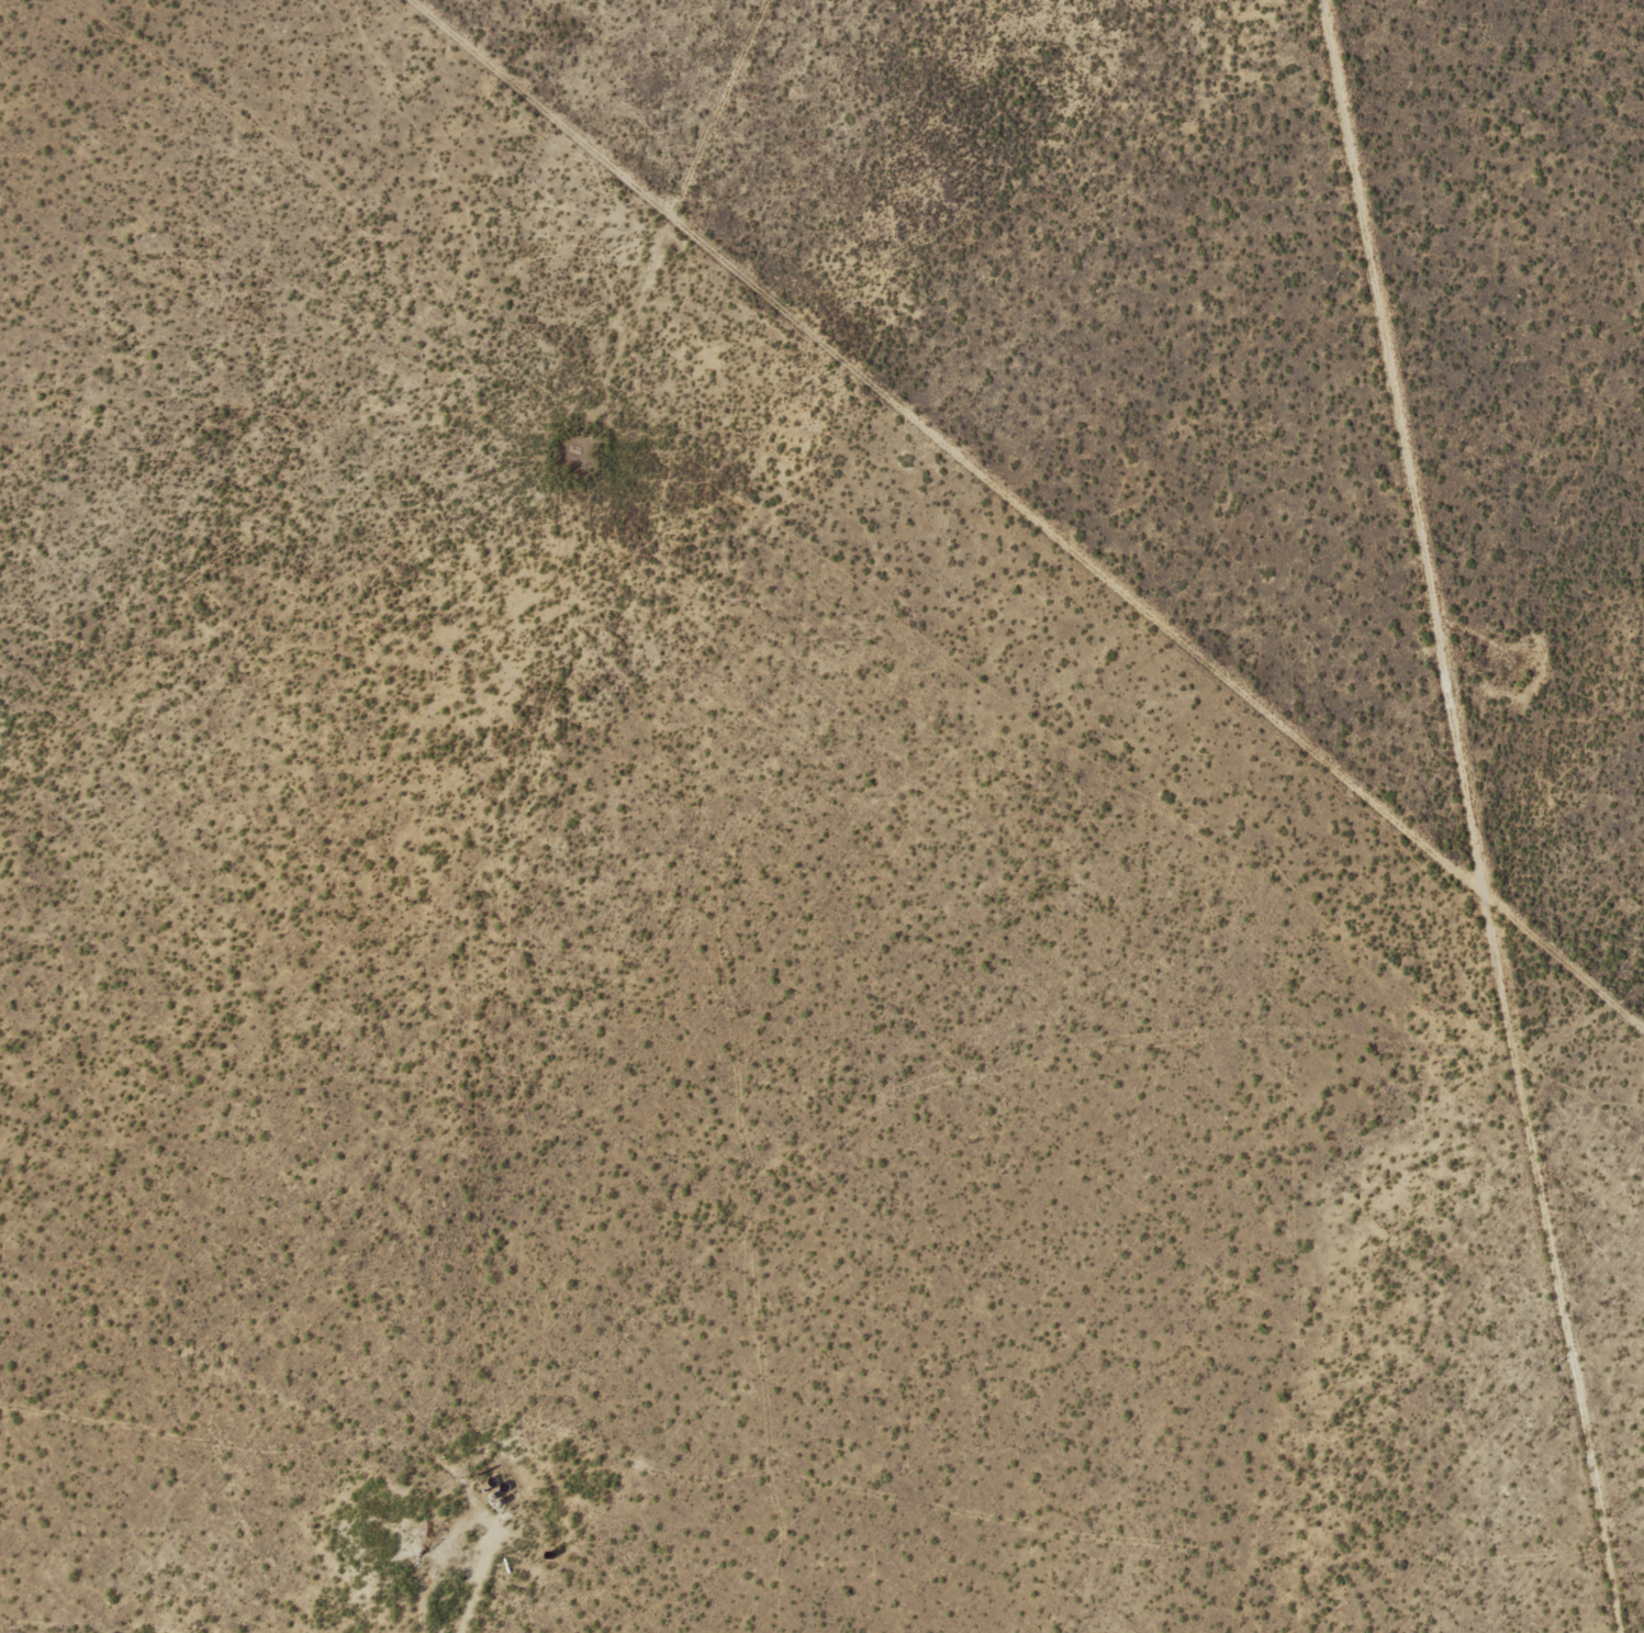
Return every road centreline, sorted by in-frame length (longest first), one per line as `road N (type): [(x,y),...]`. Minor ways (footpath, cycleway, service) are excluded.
road 1 (track): [(0,1613),(214,1632)]

